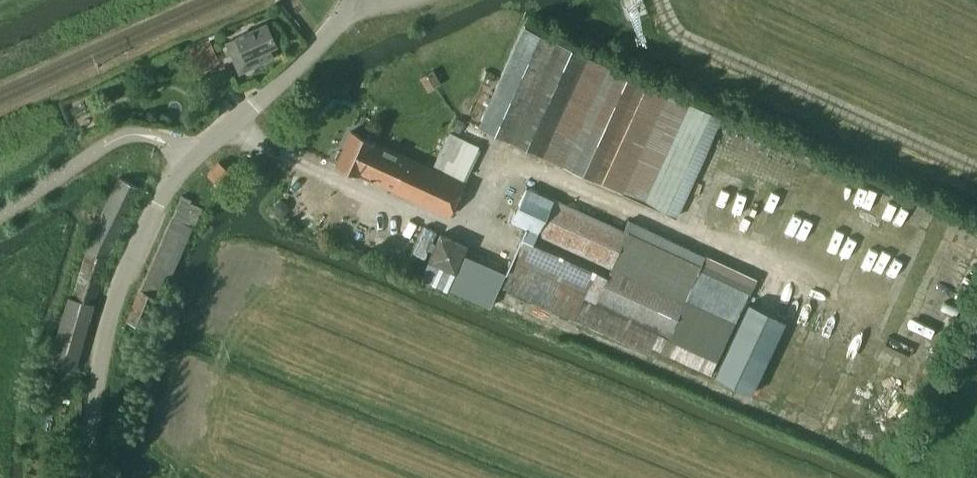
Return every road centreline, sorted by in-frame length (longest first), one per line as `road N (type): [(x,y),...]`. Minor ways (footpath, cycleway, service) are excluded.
road 1 (unclassified): [(81,477),(130,267),(165,195),(209,144)]
road 2 (unclassified): [(340,0),(296,60),(209,144)]

